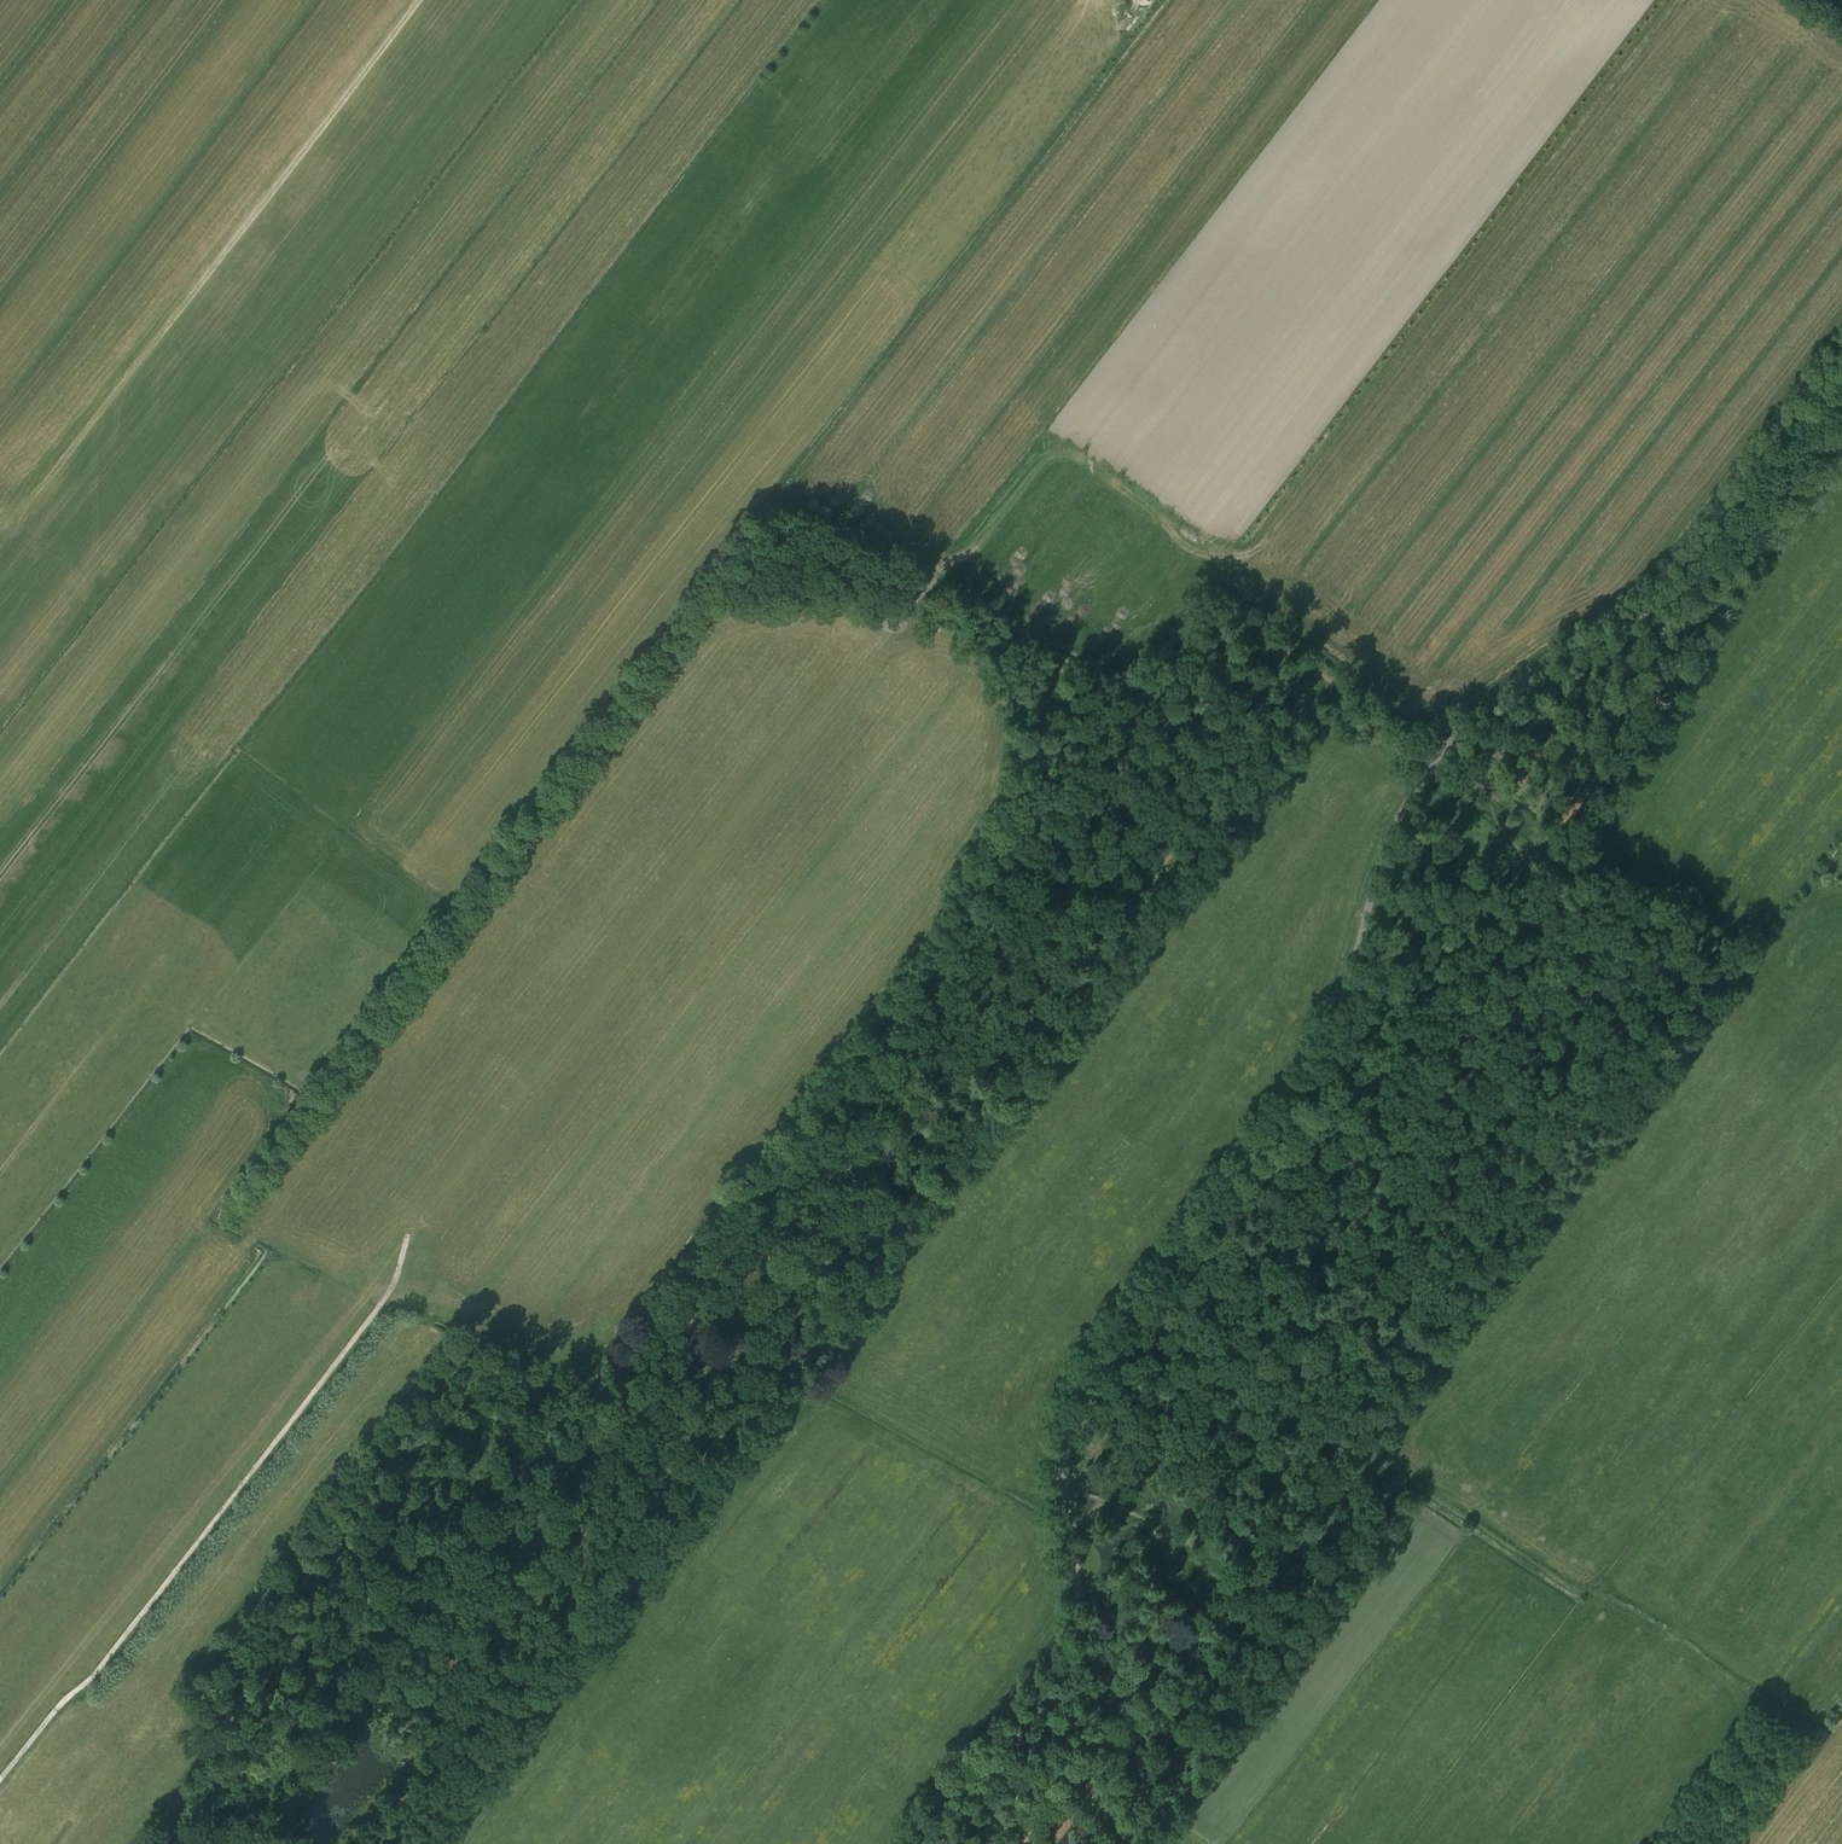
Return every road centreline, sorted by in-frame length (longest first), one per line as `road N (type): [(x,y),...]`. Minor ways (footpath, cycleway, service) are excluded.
road 1 (unclassified): [(1003,1843),(1091,1725),(1089,1644),(1063,1453),(1069,1402),(1094,1341),(1282,1110),(1321,1045),(1346,989),(1384,852),(1435,763),(1527,678),(1706,570),(1841,401)]
road 2 (track): [(1219,1187),(1445,1352)]

